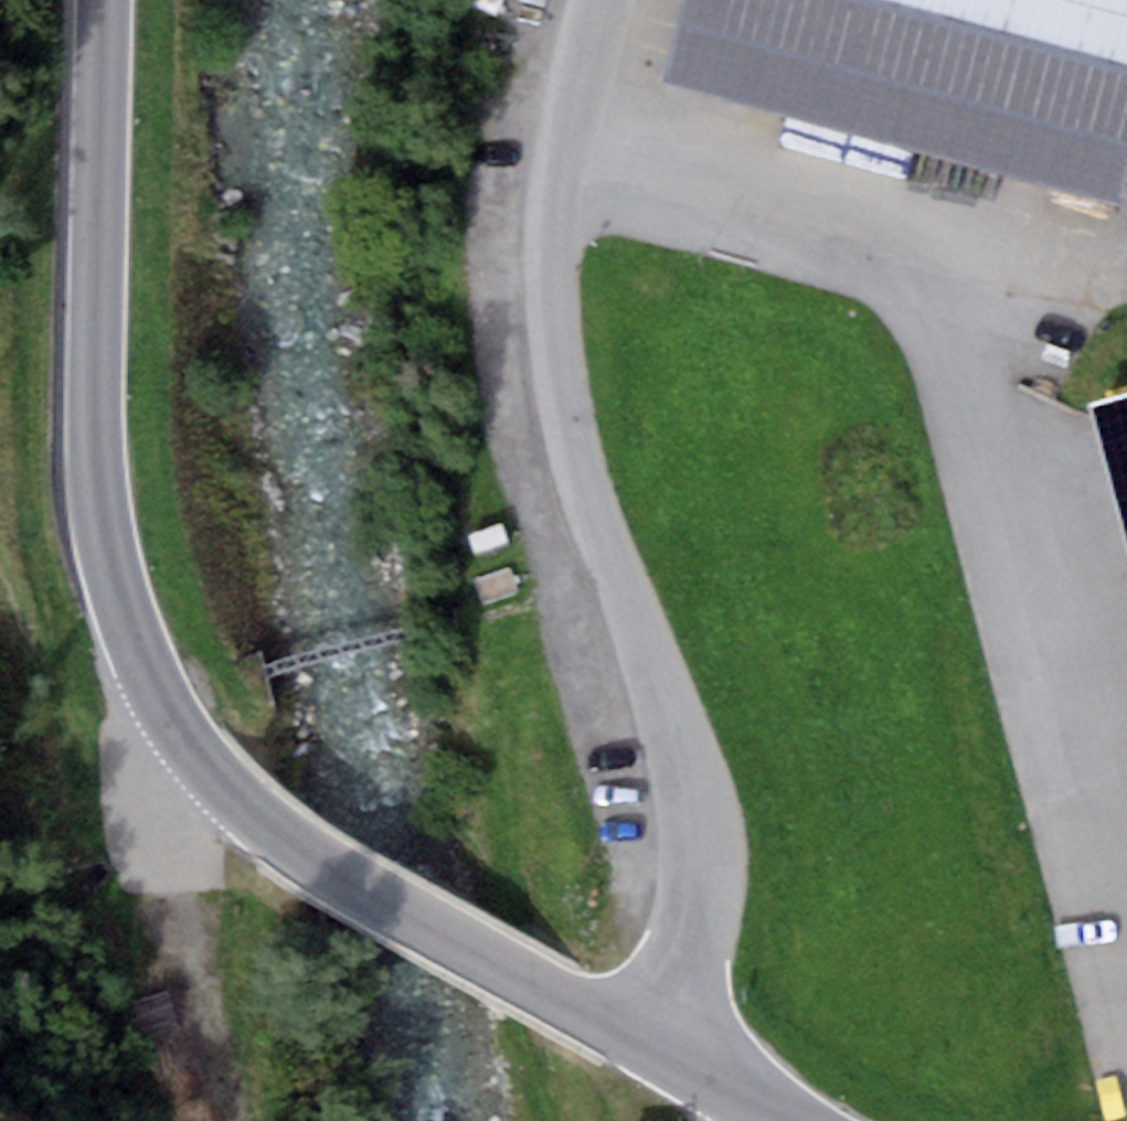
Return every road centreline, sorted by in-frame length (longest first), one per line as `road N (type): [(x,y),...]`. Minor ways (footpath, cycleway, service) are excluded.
road 1 (tertiary): [(651,1044),(341,875),(245,806),(173,732),(136,646),(110,538),(98,374),(109,0)]
road 2 (residential): [(651,1044),(703,879),(705,815),(579,463),(552,320),(558,153),(601,0)]
road 3 (track): [(173,732),(166,851),(226,1120)]
road 4 (tertiary): [(793,1120),(651,1044)]

